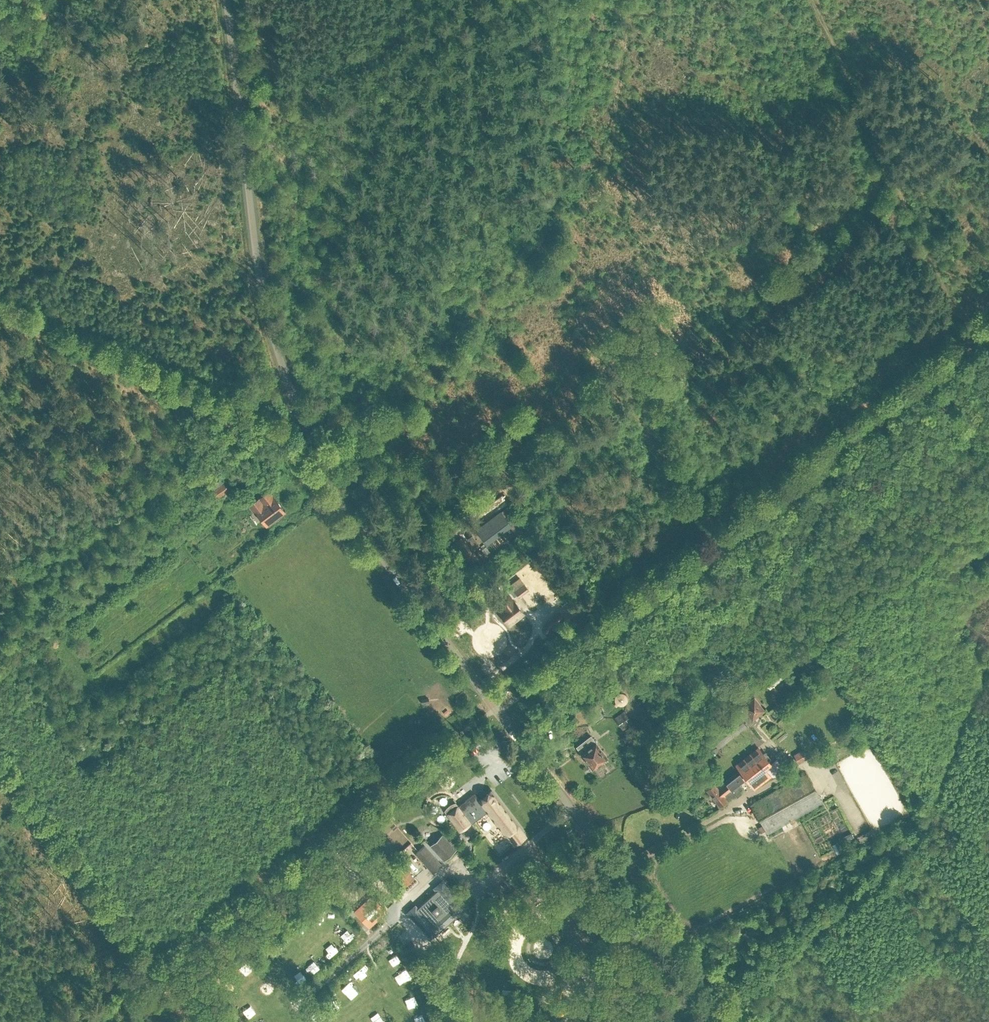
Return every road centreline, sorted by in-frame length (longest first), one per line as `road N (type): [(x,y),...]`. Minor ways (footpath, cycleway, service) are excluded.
road 1 (tertiary): [(733,1021),(374,548),(326,470),(265,306),(226,0)]
road 2 (track): [(495,708),(988,324)]
road 3 (track): [(442,734),(146,961)]

